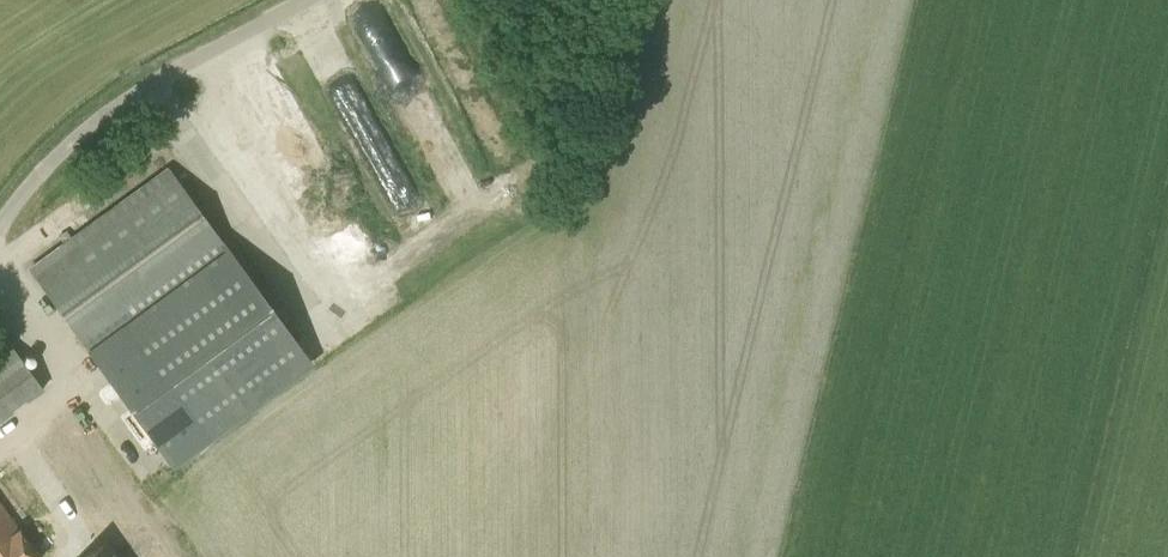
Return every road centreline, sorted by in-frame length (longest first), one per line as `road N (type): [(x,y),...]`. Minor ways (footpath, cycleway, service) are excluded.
road 1 (unclassified): [(0,233),(76,146),(206,53),(308,0)]

